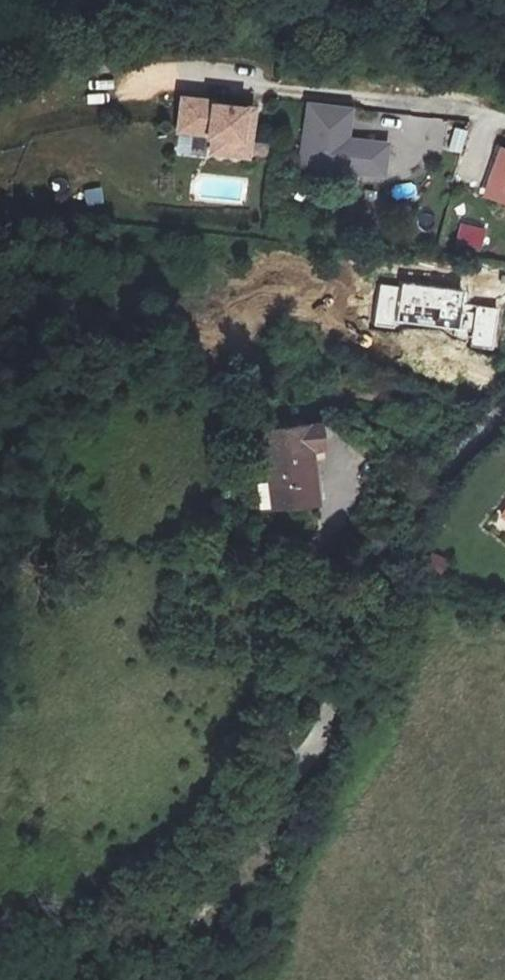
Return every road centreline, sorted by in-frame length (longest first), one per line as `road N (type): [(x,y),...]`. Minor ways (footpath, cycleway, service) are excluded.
road 1 (residential): [(504,415),(446,467),(380,554),(325,723),(283,802)]
road 2 (track): [(283,802),(174,896),(23,979)]
road 3 (residential): [(504,121),(268,90)]

